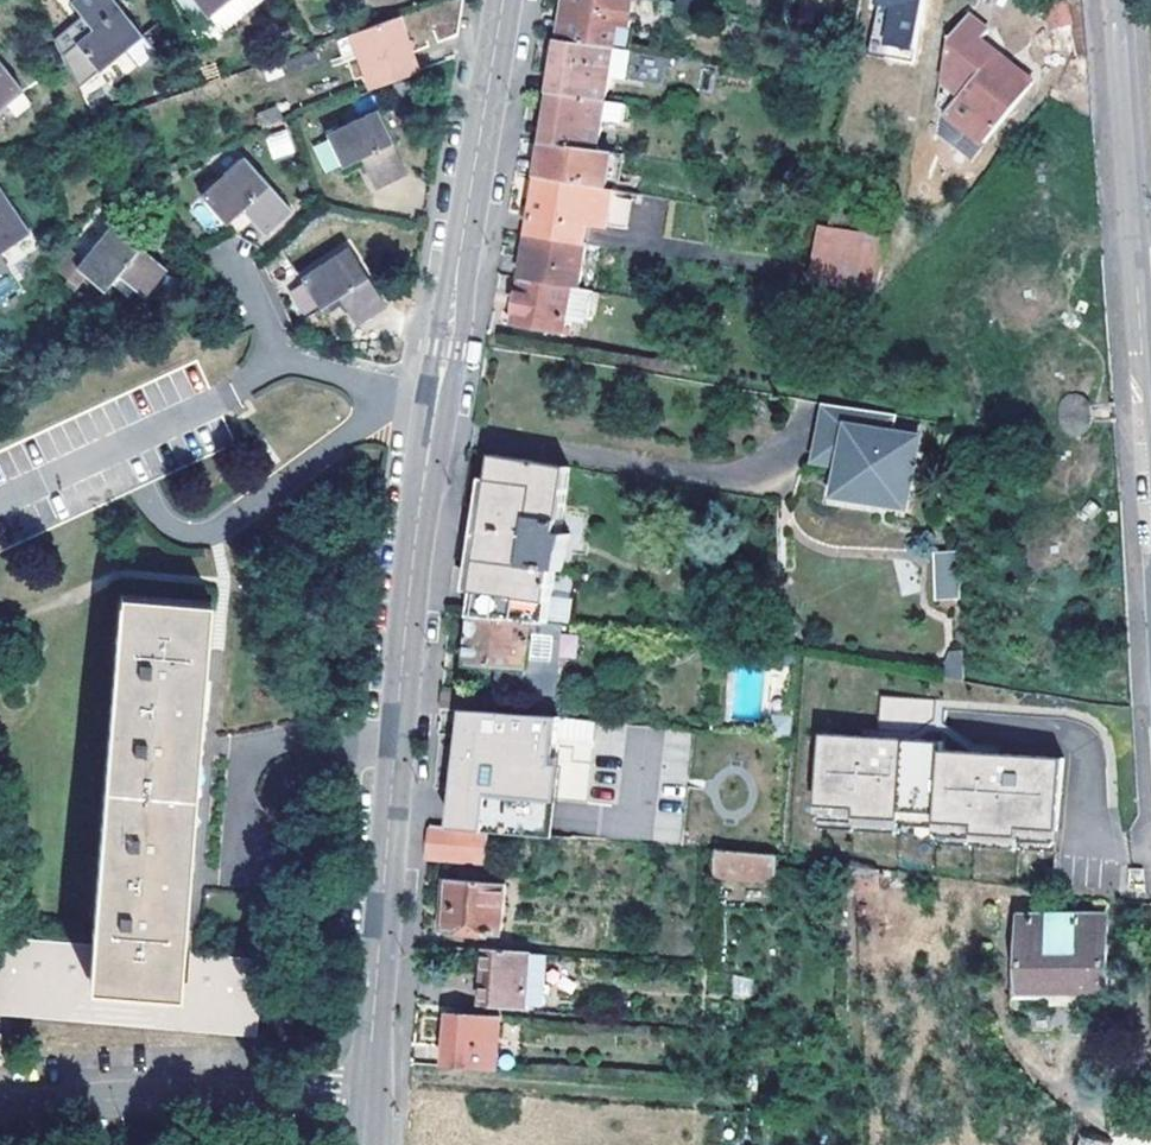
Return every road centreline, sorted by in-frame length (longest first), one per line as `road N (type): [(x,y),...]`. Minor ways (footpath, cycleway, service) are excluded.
road 1 (residential): [(504,0),(408,615),(367,1094)]
road 2 (residential): [(1150,396),(1119,0)]
road 3 (residential): [(367,1094),(151,1098),(0,1110)]

